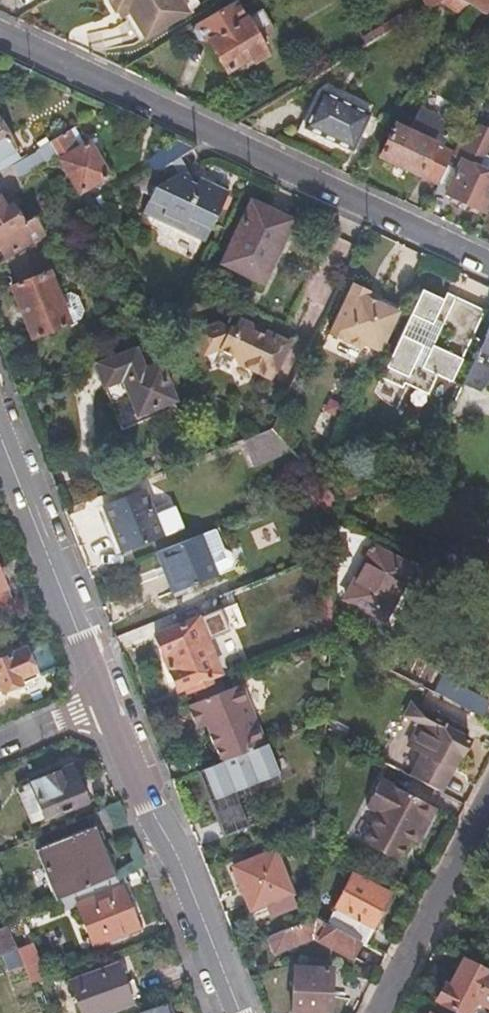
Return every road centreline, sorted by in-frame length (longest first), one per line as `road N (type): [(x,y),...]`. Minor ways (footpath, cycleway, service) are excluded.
road 1 (residential): [(0,34),(488,262)]
road 2 (tertiary): [(241,1012),(104,701)]
road 3 (tertiary): [(104,701),(0,424)]
road 4 (residential): [(488,801),(378,1012)]

